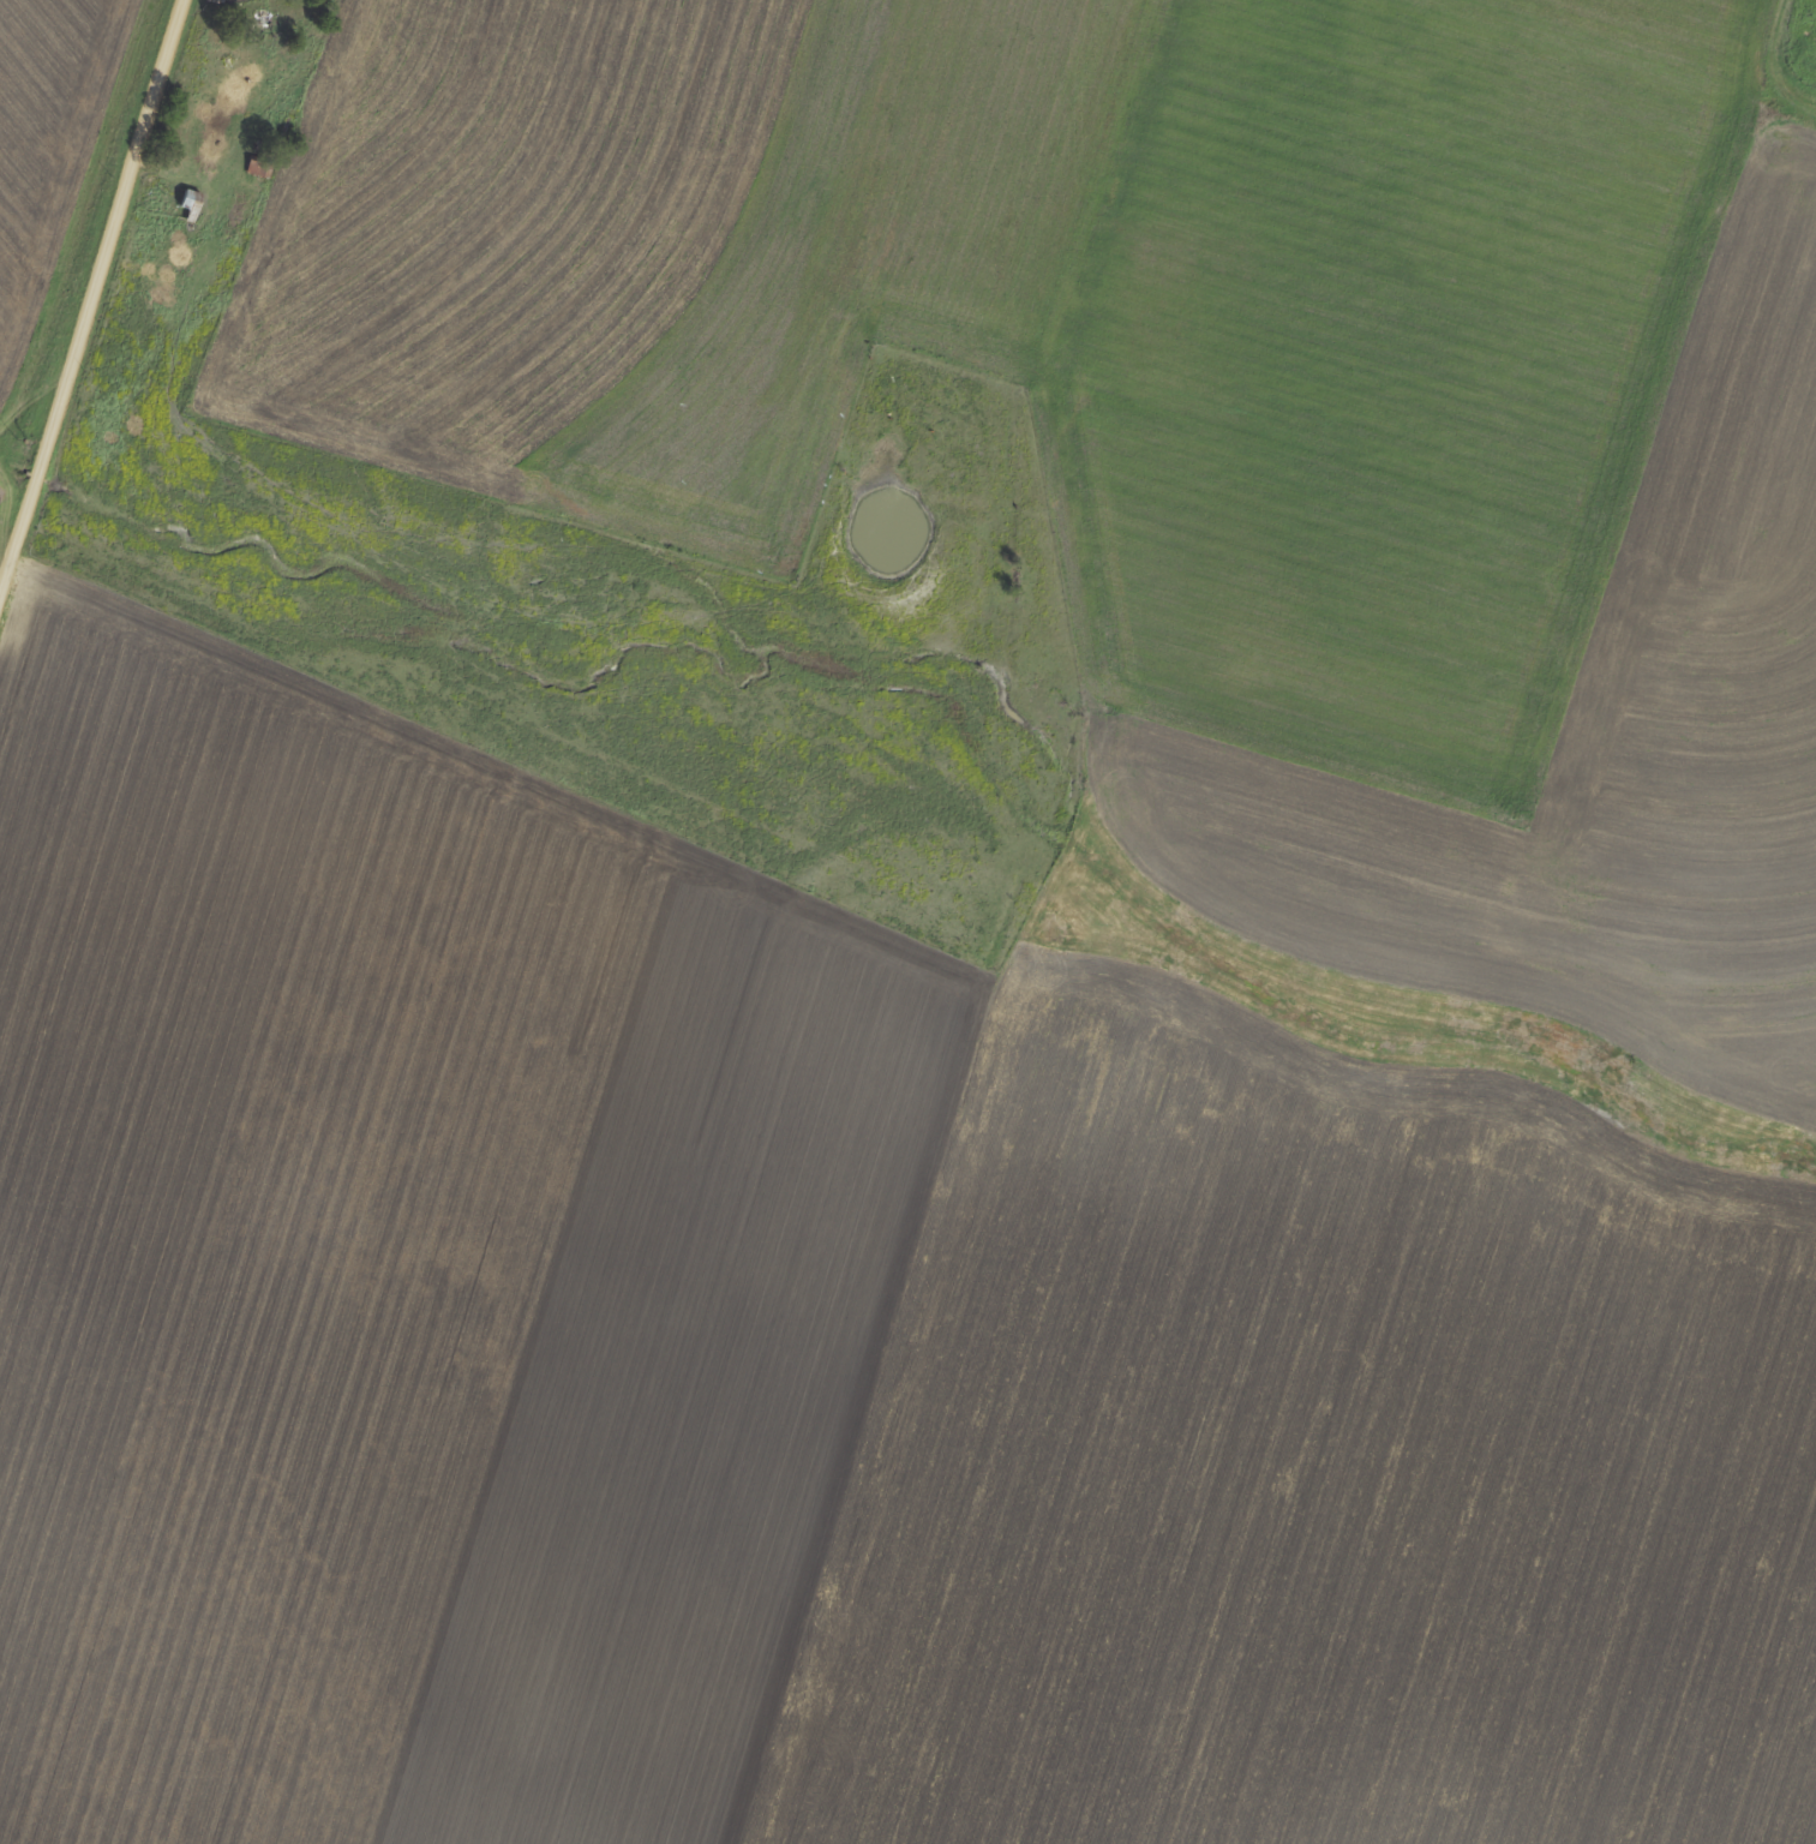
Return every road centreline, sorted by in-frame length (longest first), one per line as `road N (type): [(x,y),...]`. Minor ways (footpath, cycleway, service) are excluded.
road 1 (residential): [(0,594),(182,0)]

